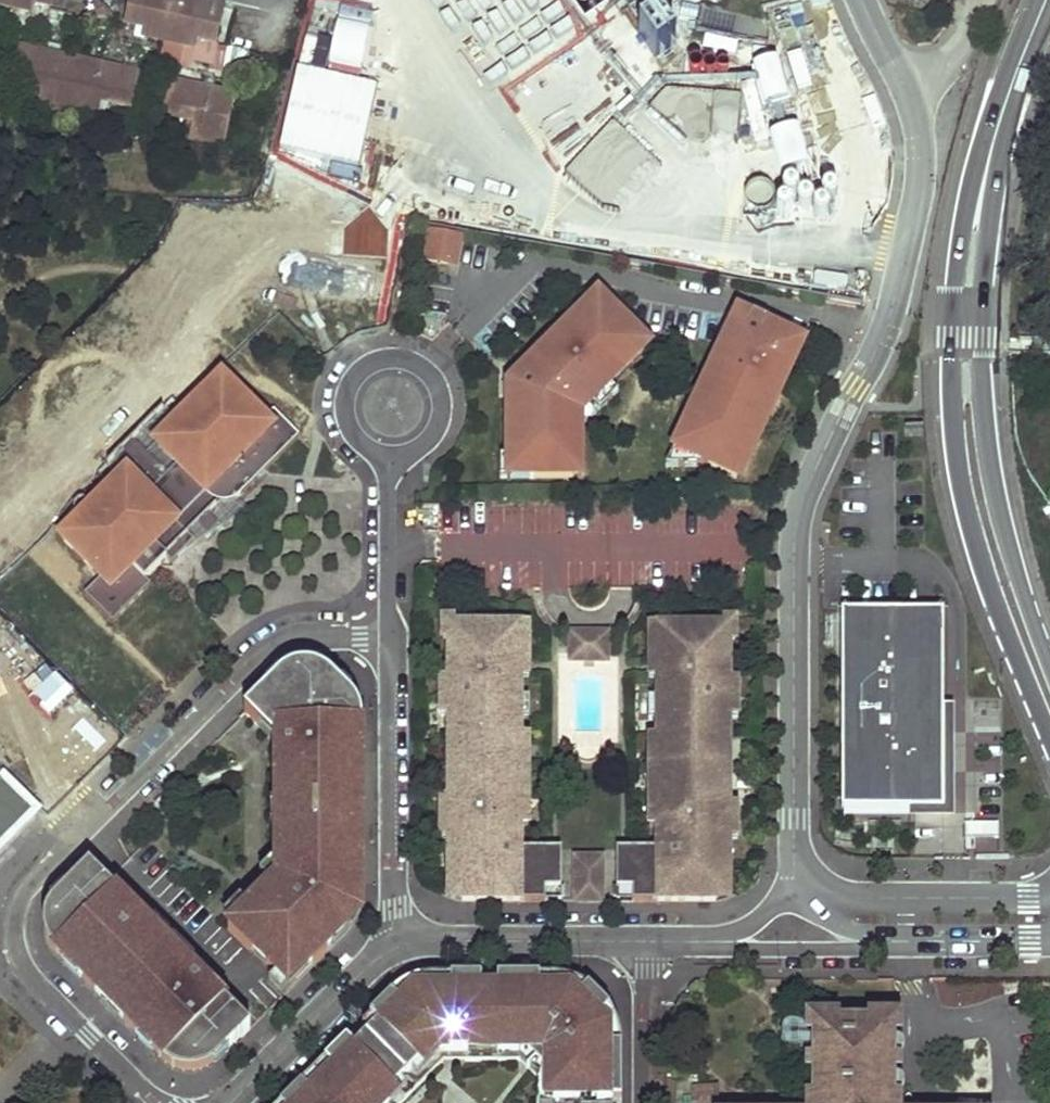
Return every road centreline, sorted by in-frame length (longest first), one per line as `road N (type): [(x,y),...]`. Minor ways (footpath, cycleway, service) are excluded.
road 1 (residential): [(164,1102),(26,968),(18,897),(68,838),(273,645),(296,637),(388,640),(398,945)]
road 2 (unclassified): [(795,894),(795,532),(815,467),(895,305),(918,200),(906,86)]
road 3 (secondary): [(977,216),(957,280),(952,338),(961,486),(984,570),(1049,737)]
road 4 (secondary): [(1049,665),(991,479),(977,216)]
road 5 (residential): [(1049,897),(795,894)]
road 6 (residential): [(398,945),(646,941)]
road 7 (residential): [(231,1102),(398,945)]
road 8 (secondary): [(977,216),(998,128),(1045,0)]
road 9 (residential): [(869,942),(1049,939)]
road 10 (residential): [(705,941),(869,942)]
road 11 (residential): [(645,1102),(646,941)]

